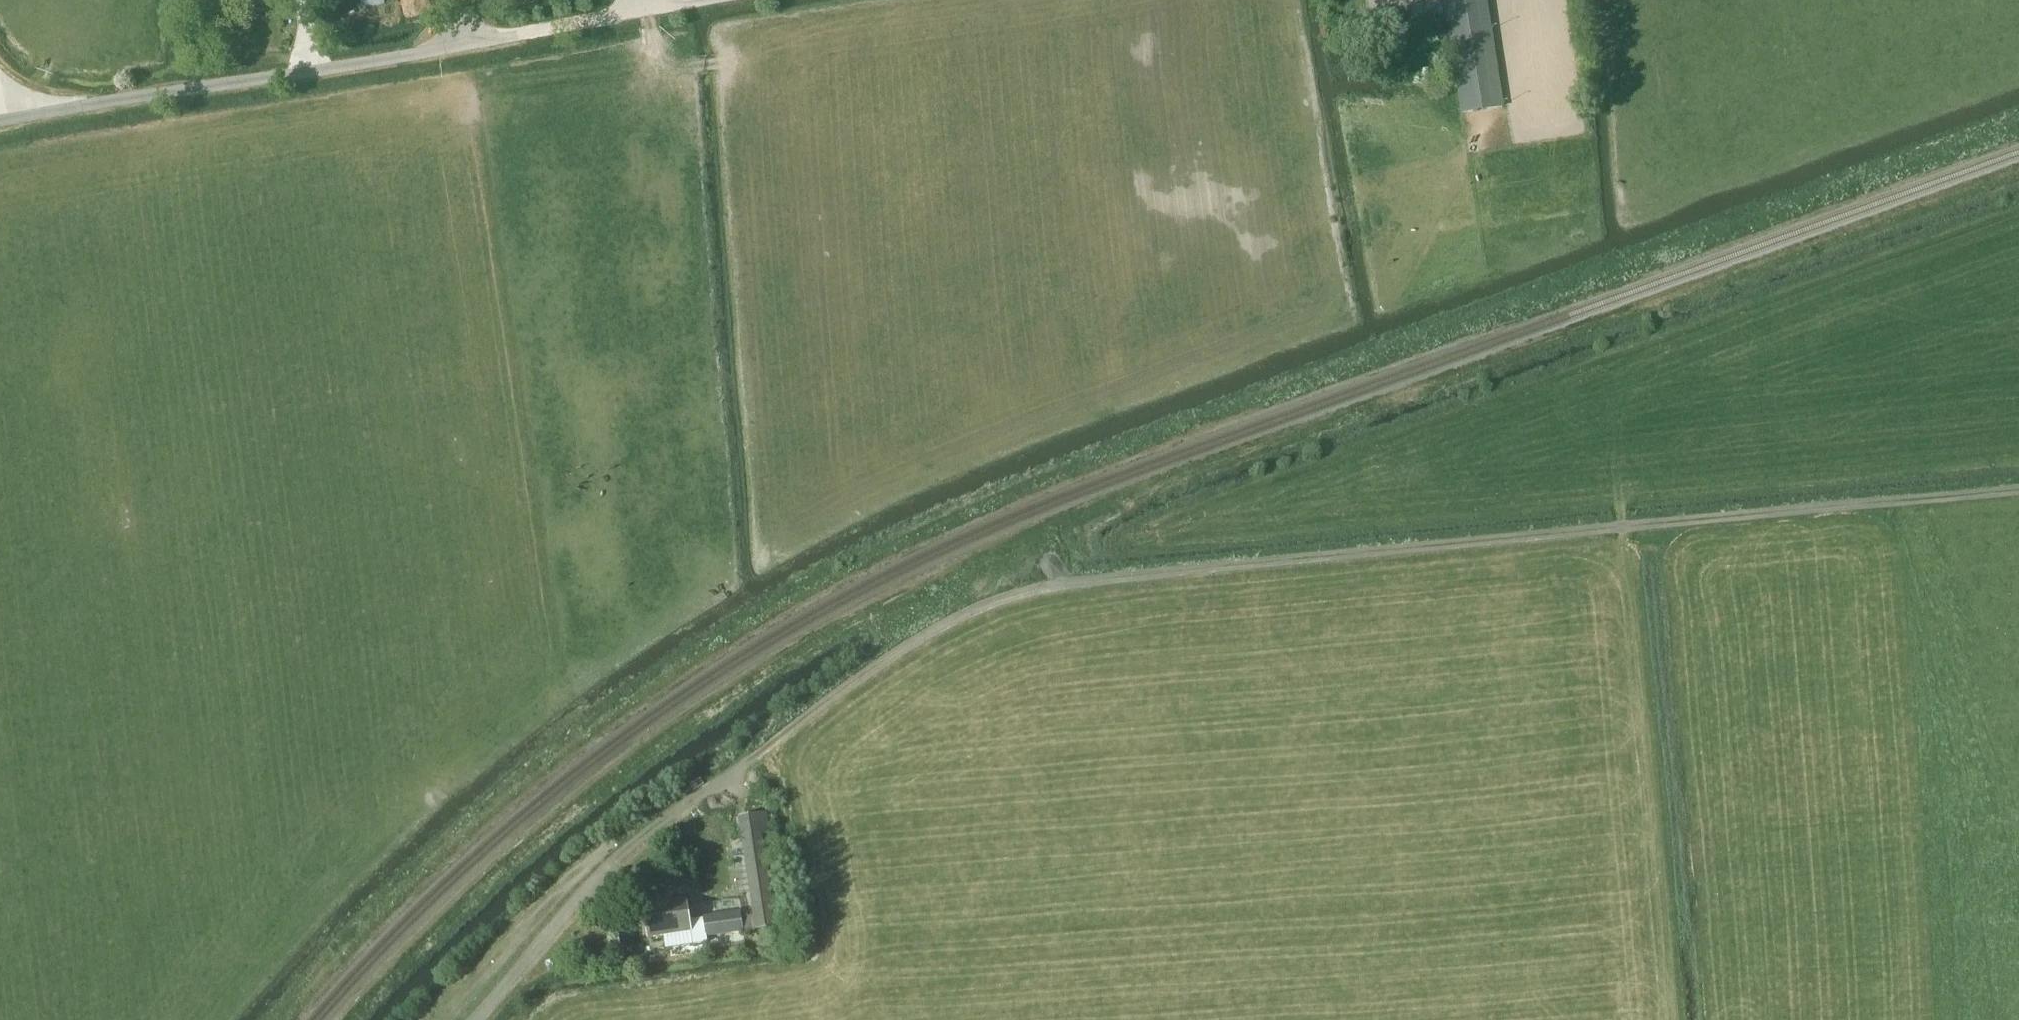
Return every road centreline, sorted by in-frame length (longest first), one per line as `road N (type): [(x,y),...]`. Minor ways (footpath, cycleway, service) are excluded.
road 1 (unclassified): [(2018,487),(1027,592),(973,610),(879,663),(640,840)]
road 2 (unclassified): [(0,122),(335,70),(639,9)]

